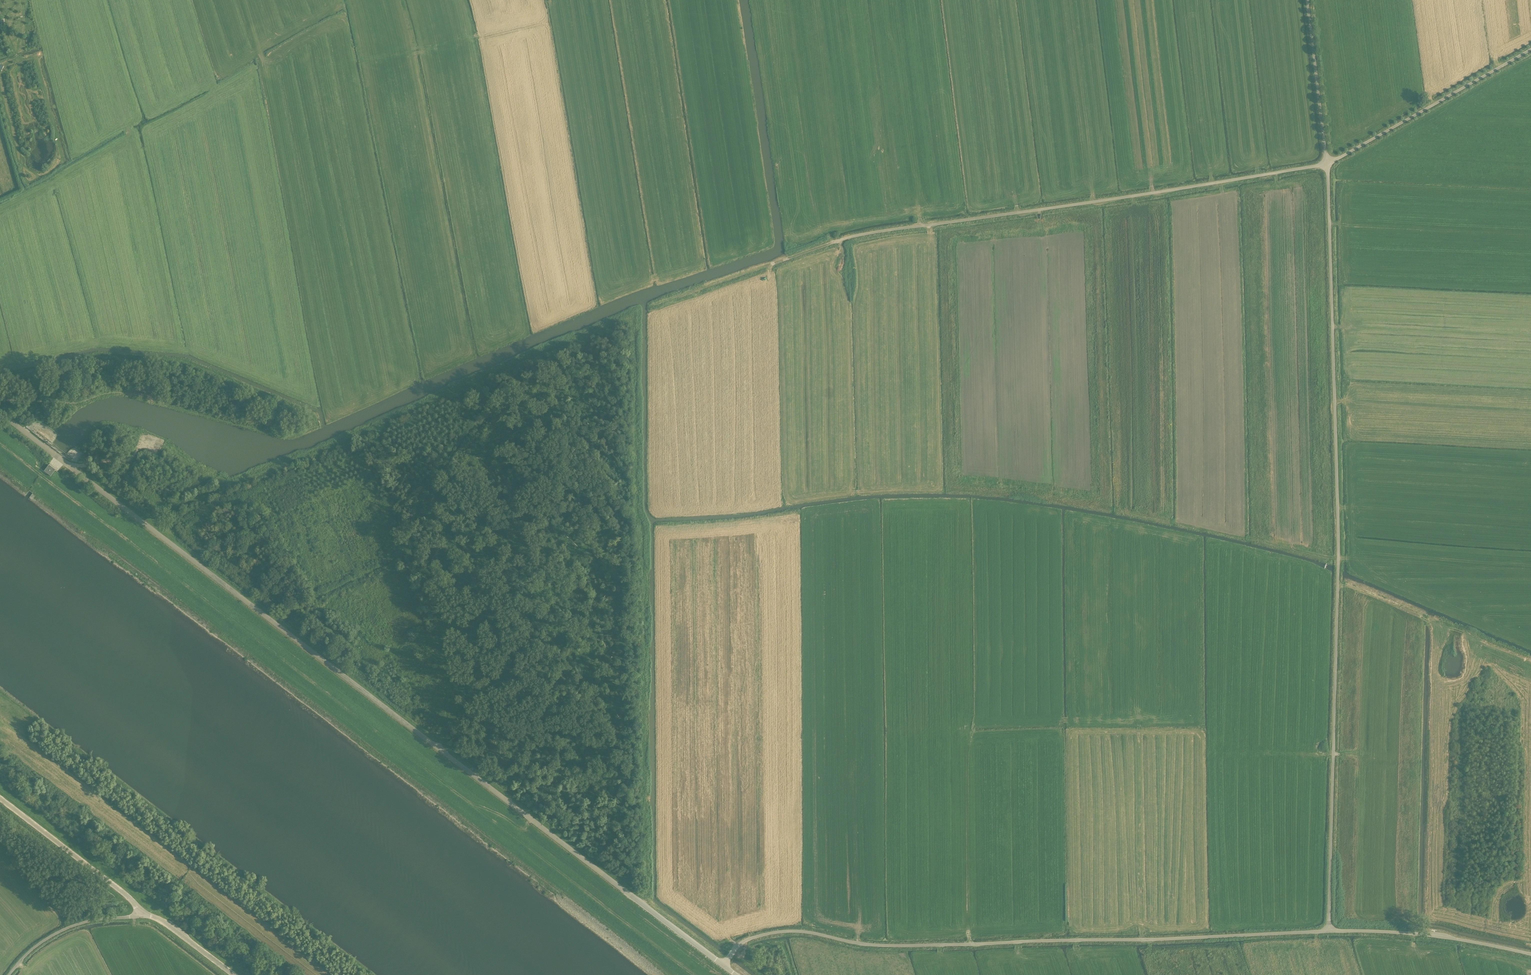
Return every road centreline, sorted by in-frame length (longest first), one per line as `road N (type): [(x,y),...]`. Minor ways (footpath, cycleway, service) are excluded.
road 1 (unclassified): [(721,964),(0,414)]
road 2 (unclassified): [(1328,930),(1342,533),(1326,163)]
road 3 (unclassified): [(721,964),(738,944),(786,931),(862,946),(964,946),(1328,930)]
road 4 (unclassified): [(839,243),(1326,163)]
road 5 (unclassified): [(1326,163),(1530,49)]
road 6 (unclassified): [(1328,930),(1530,959)]
road 7 (unclassified): [(142,911),(0,796)]
road 8 (unclassified): [(1326,163),(1306,0)]
road 9 (unclassified): [(11,974),(58,933),(142,911)]

